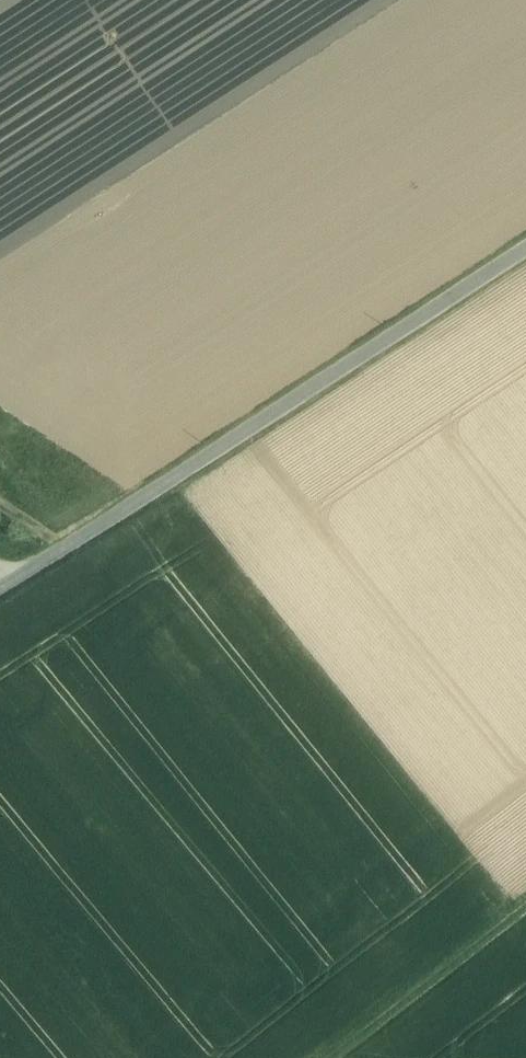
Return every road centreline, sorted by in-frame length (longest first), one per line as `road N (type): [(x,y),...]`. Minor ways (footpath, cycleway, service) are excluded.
road 1 (unclassified): [(525,249),(0,592)]
road 2 (track): [(525,909),(334,1057)]

